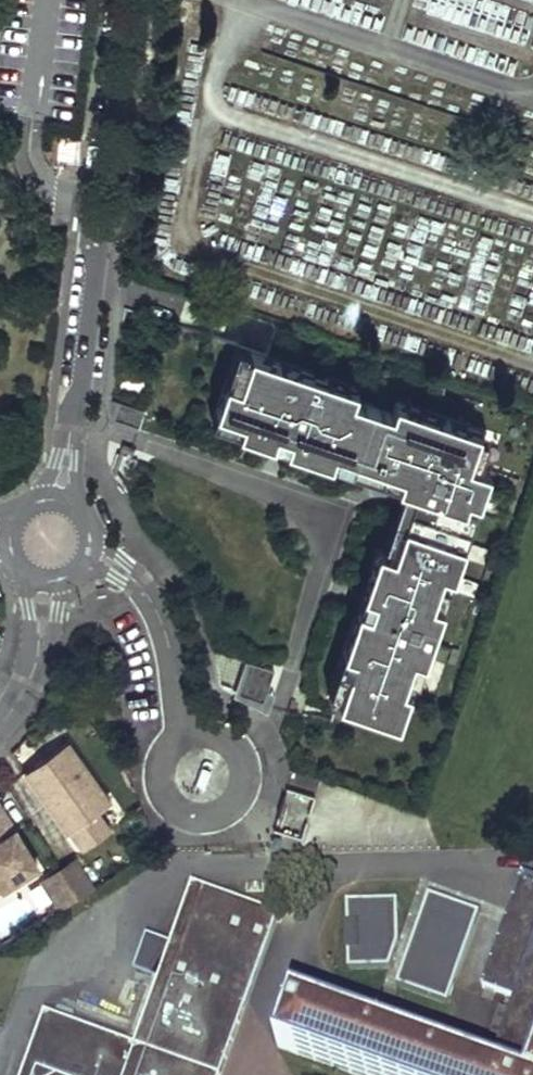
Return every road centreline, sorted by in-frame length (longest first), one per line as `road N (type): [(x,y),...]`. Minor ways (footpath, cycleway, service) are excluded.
road 1 (residential): [(123,0),(60,500)]
road 2 (residential): [(91,550),(147,596),(162,625),(184,738)]
road 3 (residential): [(184,738),(158,775),(178,815),(224,817),(246,787)]
road 4 (residential): [(41,580),(40,643),(29,681),(0,723)]

